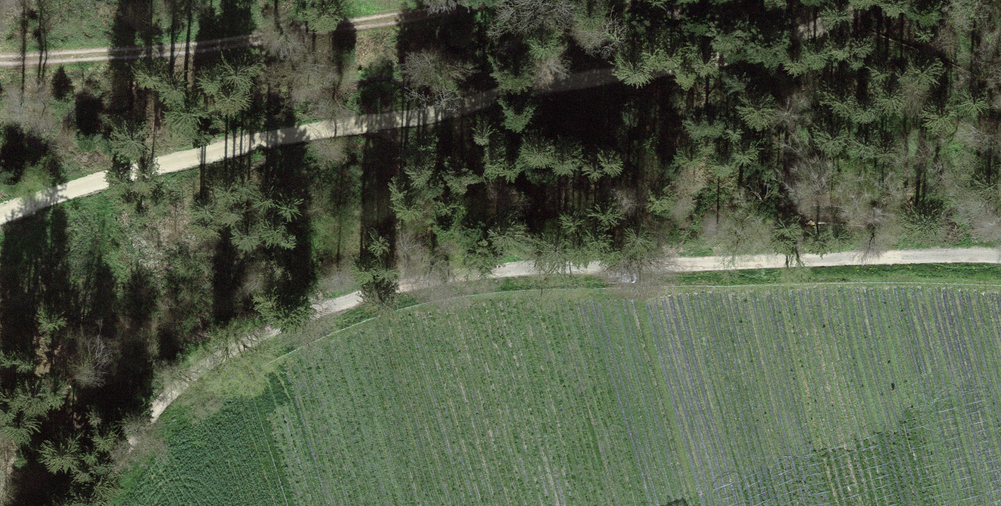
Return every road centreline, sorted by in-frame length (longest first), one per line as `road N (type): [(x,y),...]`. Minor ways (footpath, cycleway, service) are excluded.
road 1 (track): [(89,505),(137,428),(182,381),(280,312),(341,291),(426,276),(611,261),(1000,255)]
road 2 (track): [(0,212),(220,151),(549,84),(710,62),(811,32),(869,0)]
road 3 (track): [(477,0),(146,53),(0,57)]

